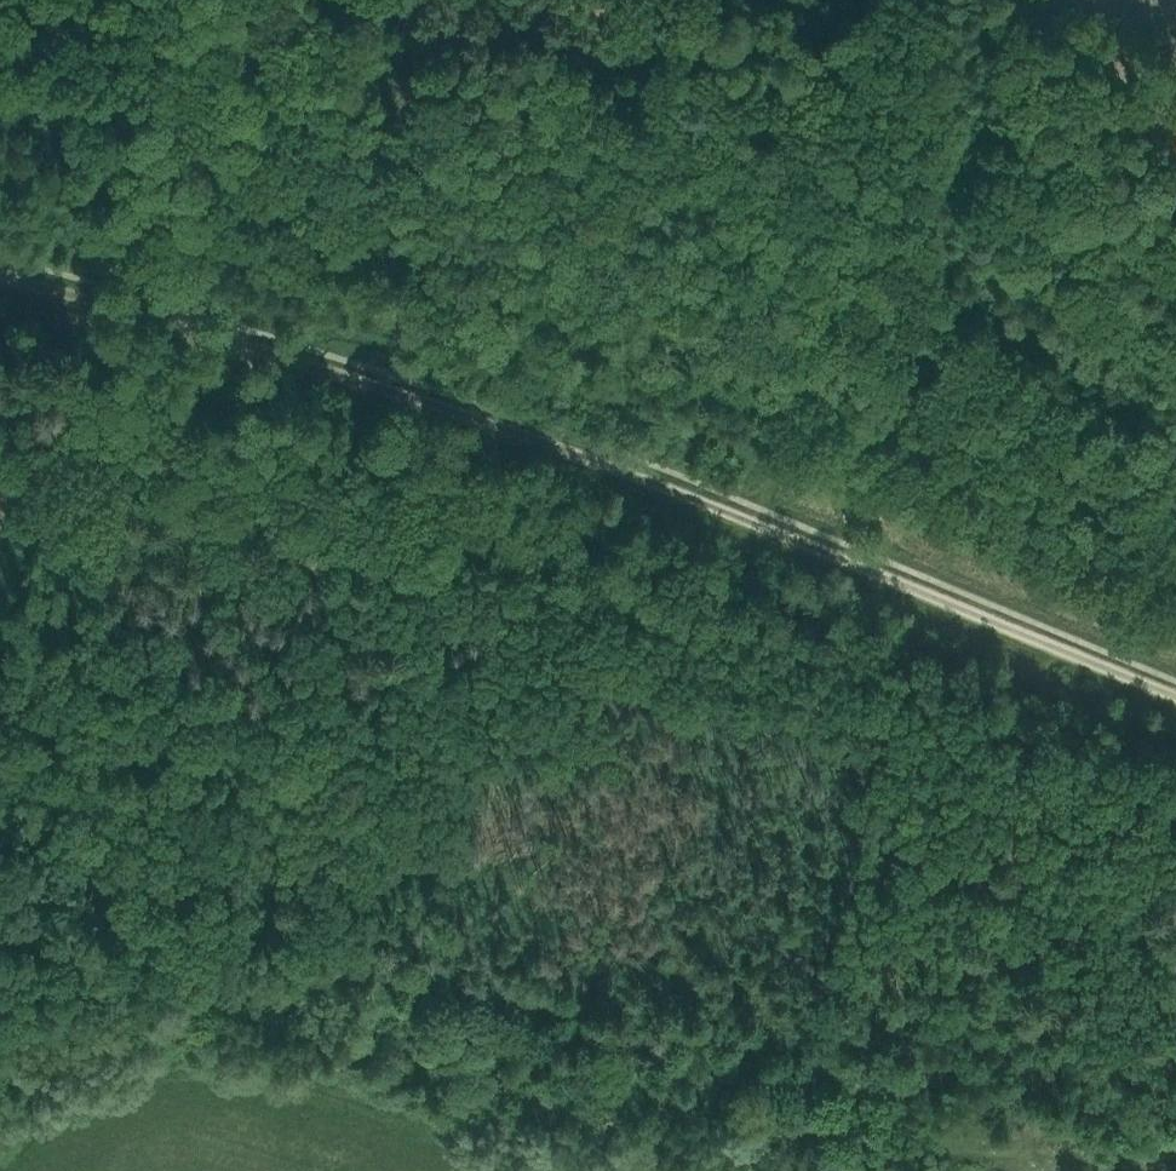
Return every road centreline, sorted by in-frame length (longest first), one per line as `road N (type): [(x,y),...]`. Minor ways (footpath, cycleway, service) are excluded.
road 1 (track): [(1153,689),(529,432),(131,310)]
road 2 (track): [(631,1170),(512,1134),(546,1101),(642,1055),(660,849),(726,598)]
road 3 (track): [(512,1134),(187,1055),(147,1063),(86,1097),(30,1112),(0,1136)]
road 4 (track): [(895,0),(767,512)]
road 5 (track): [(1175,1159),(1075,1162),(924,1150),(868,1170)]
road 6 (track): [(131,310),(0,274)]

